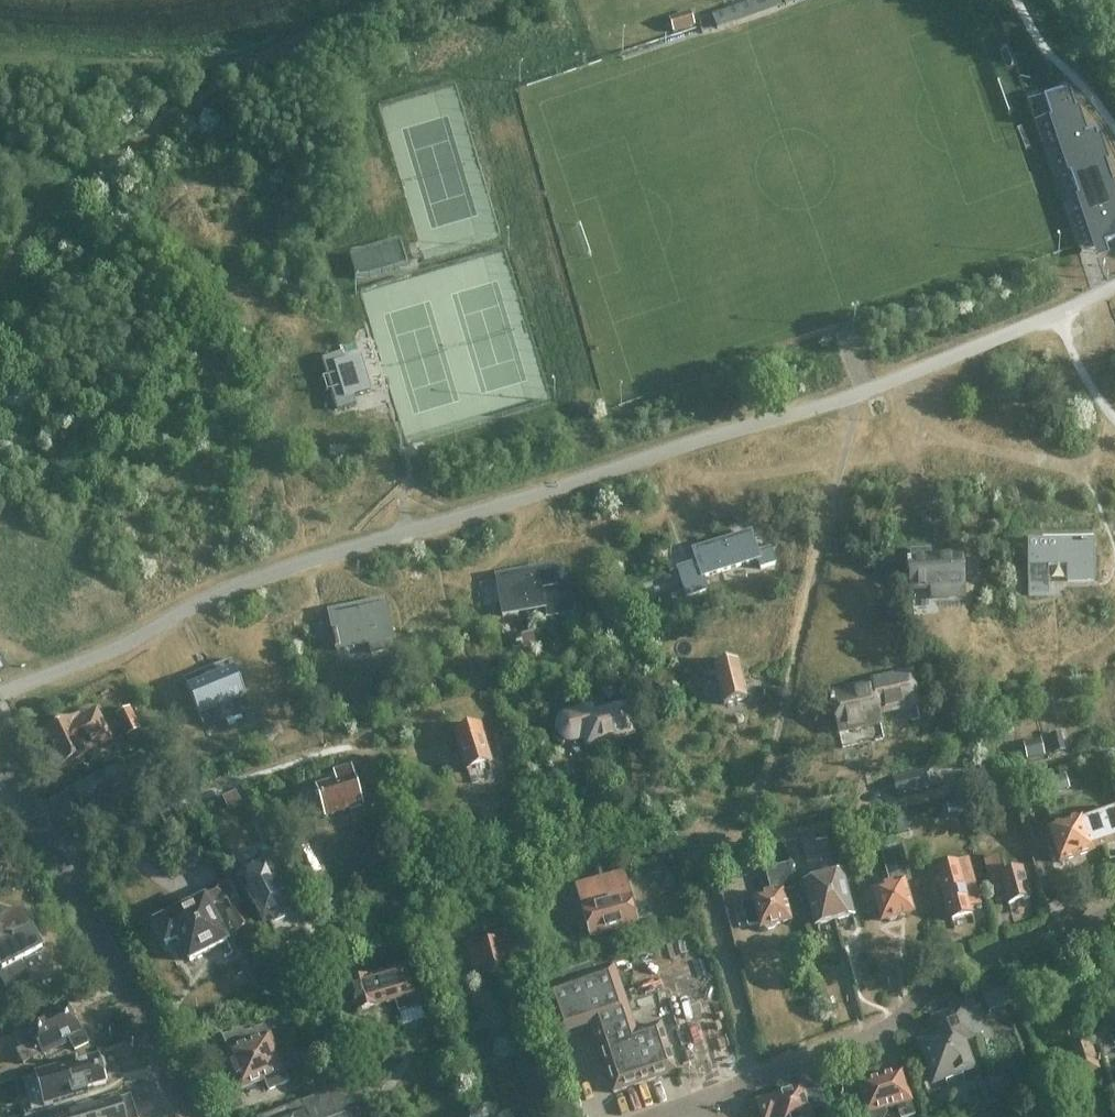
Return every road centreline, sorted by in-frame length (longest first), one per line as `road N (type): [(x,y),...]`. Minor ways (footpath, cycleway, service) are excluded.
road 1 (tertiary): [(188,1116),(0,761)]
road 2 (residential): [(755,1079),(875,1034),(943,975),(1114,911)]
road 3 (unclassified): [(755,1079),(700,880),(711,838),(756,801)]
road 4 (track): [(0,280),(21,233),(49,202),(147,141),(179,110),(185,71)]

